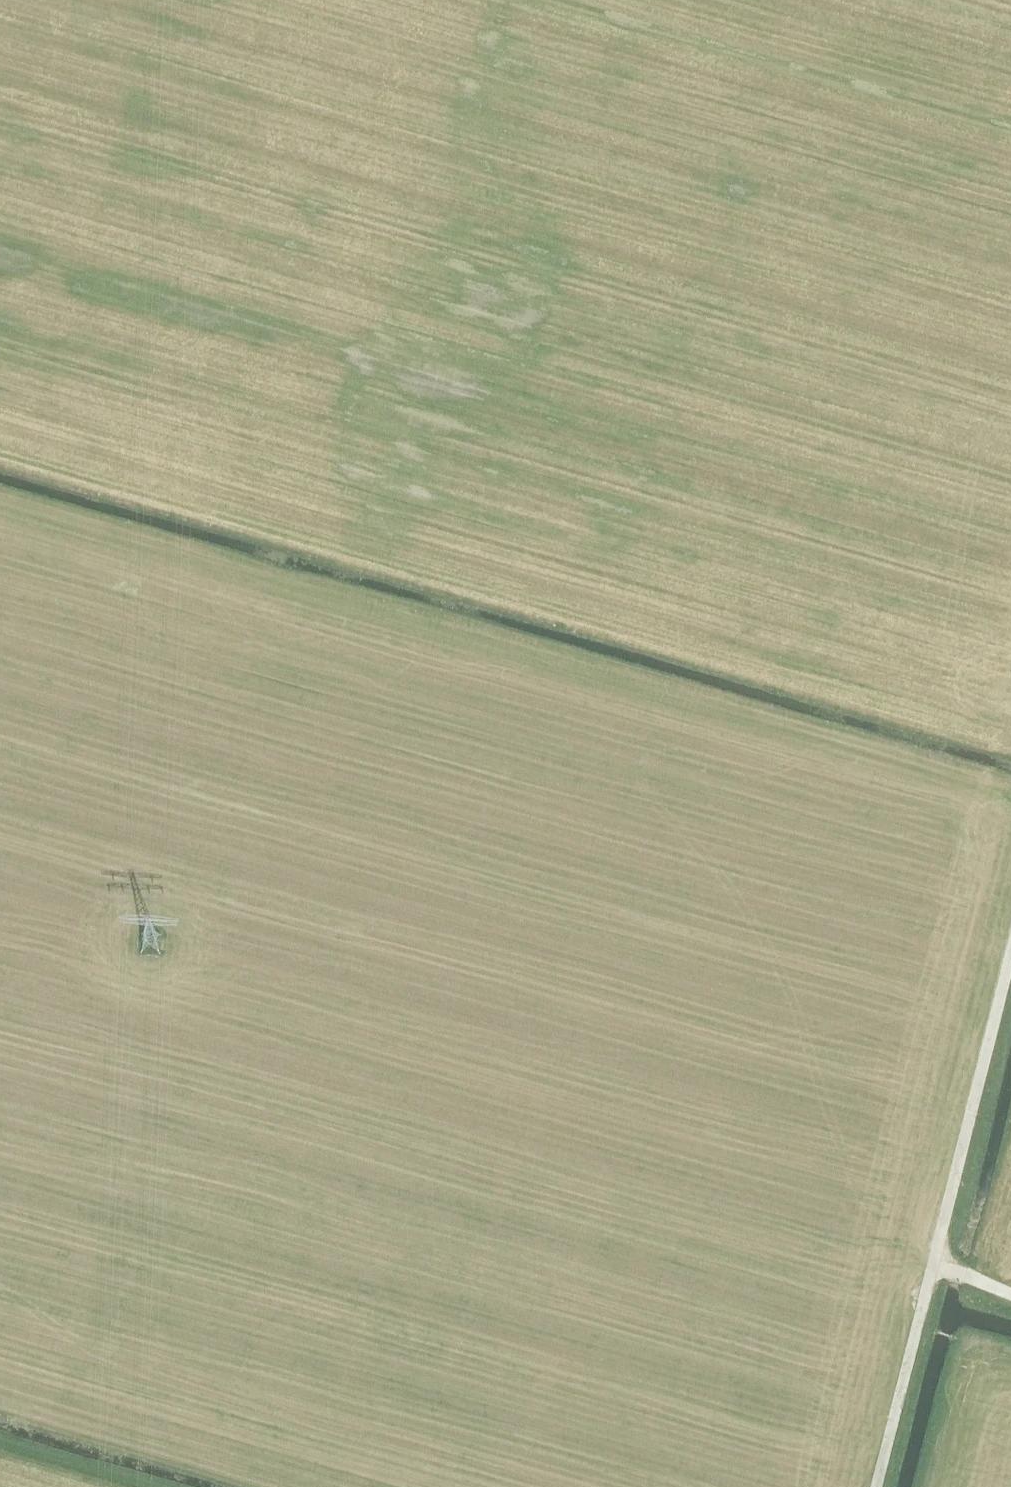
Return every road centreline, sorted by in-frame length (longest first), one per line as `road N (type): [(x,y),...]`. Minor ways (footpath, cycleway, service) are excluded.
road 1 (track): [(875,1486),(1010,949)]

